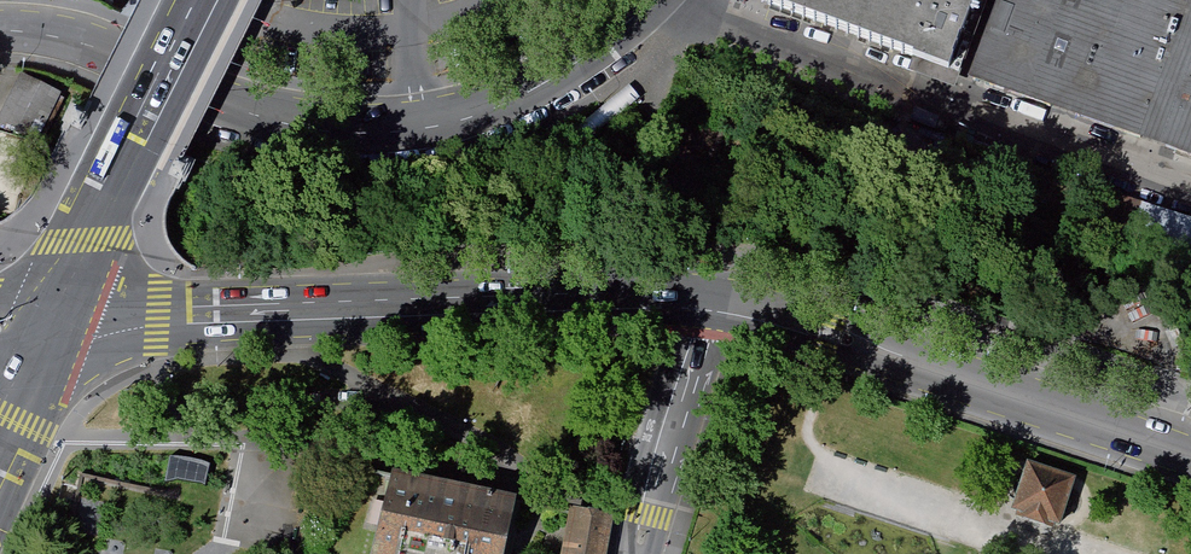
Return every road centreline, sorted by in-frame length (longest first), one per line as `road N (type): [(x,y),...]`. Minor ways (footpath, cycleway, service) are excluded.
road 1 (tertiary): [(0,26),(108,46),(253,112),(304,126),(381,132),(493,113),(532,95),(657,0)]
road 2 (primary): [(49,326),(217,311),(662,301),(717,310)]
road 3 (residential): [(672,0),(719,29),(1190,200)]
road 4 (primary): [(717,310),(1190,461)]
road 5 (secondary): [(206,0),(49,326)]
road 6 (tertiary): [(717,310),(639,553)]
road 7 (secondary): [(49,326),(0,436)]

